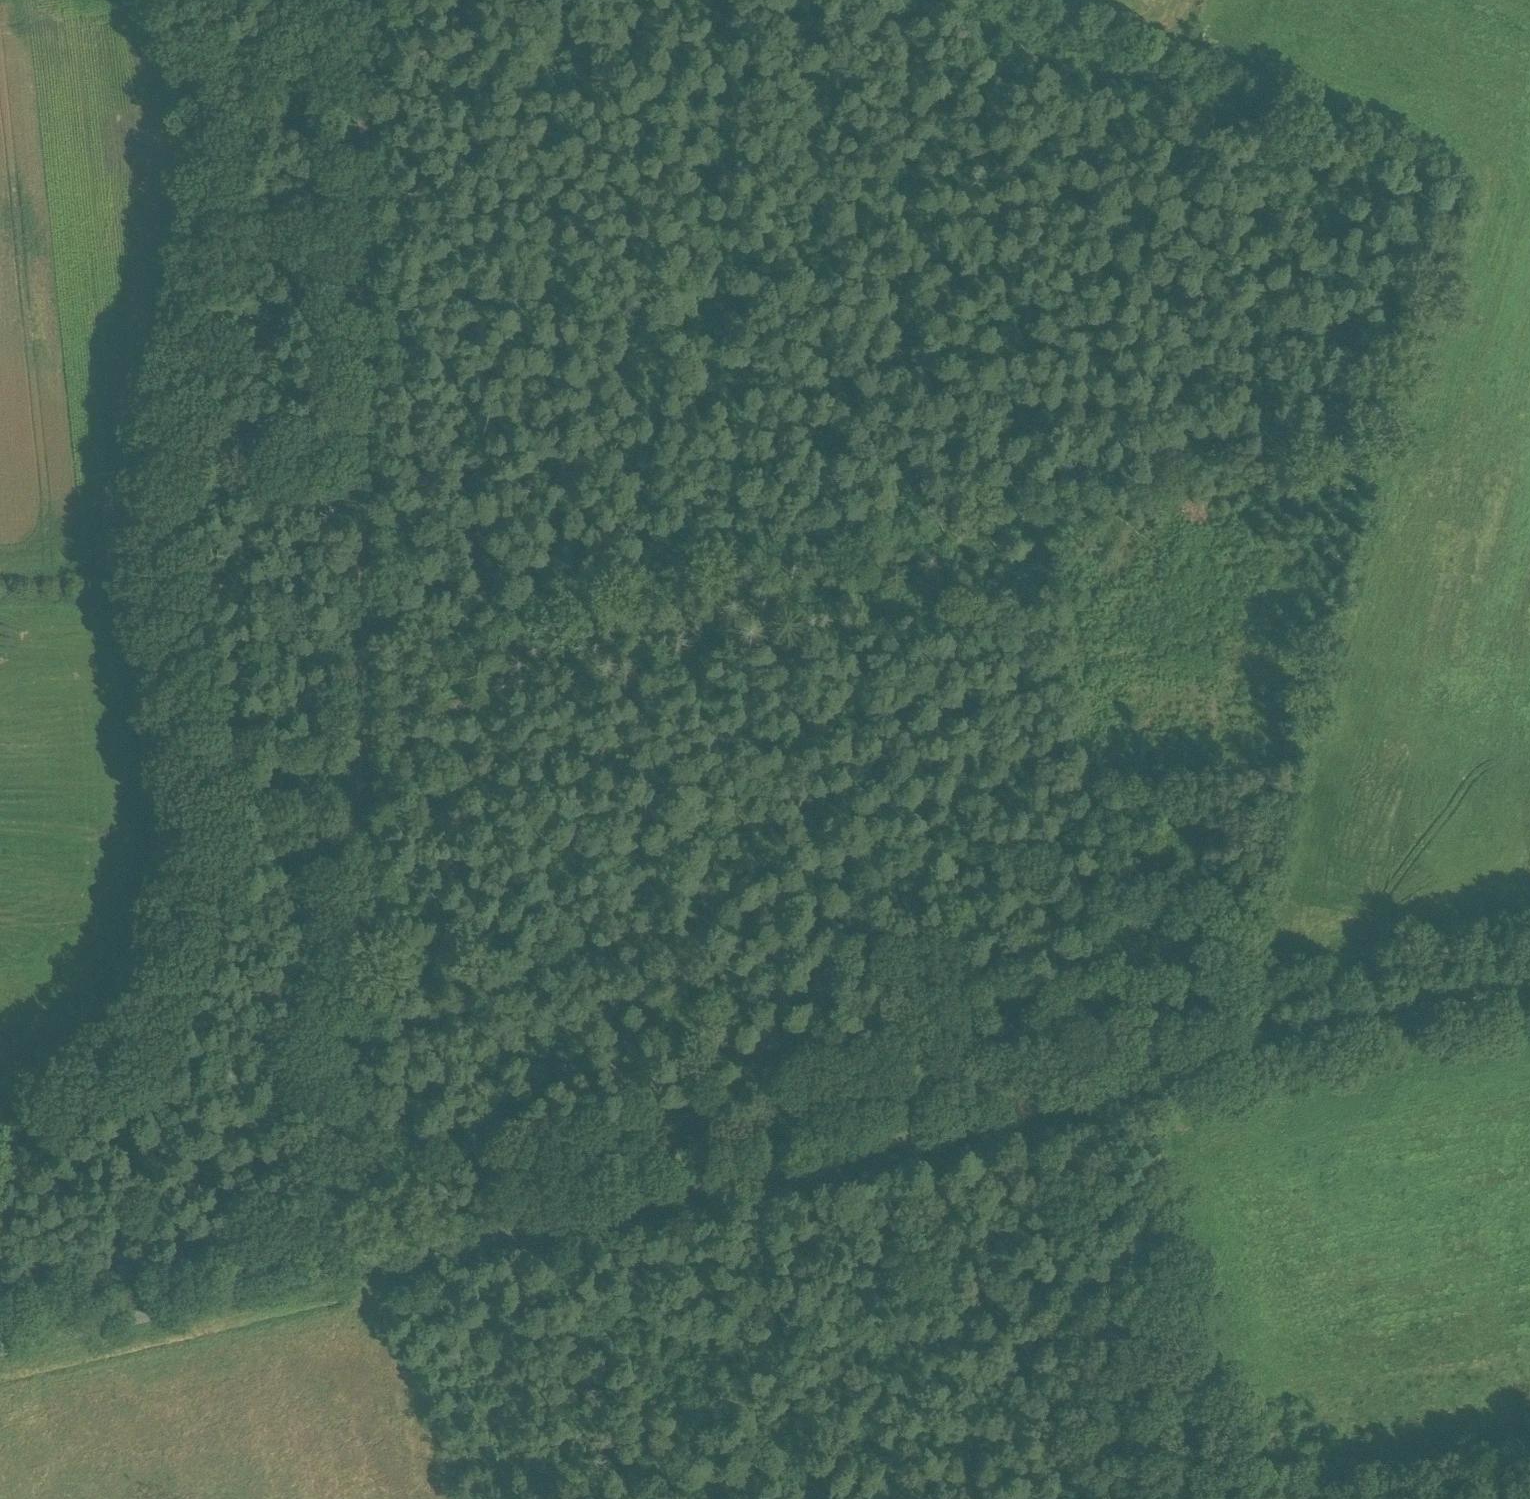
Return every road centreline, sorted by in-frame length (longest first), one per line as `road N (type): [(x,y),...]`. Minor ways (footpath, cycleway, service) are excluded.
road 1 (unclassified): [(366,1266),(367,0)]
road 2 (unclassified): [(1529,990),(366,1266)]
road 3 (unclassified): [(0,1354),(366,1266)]

